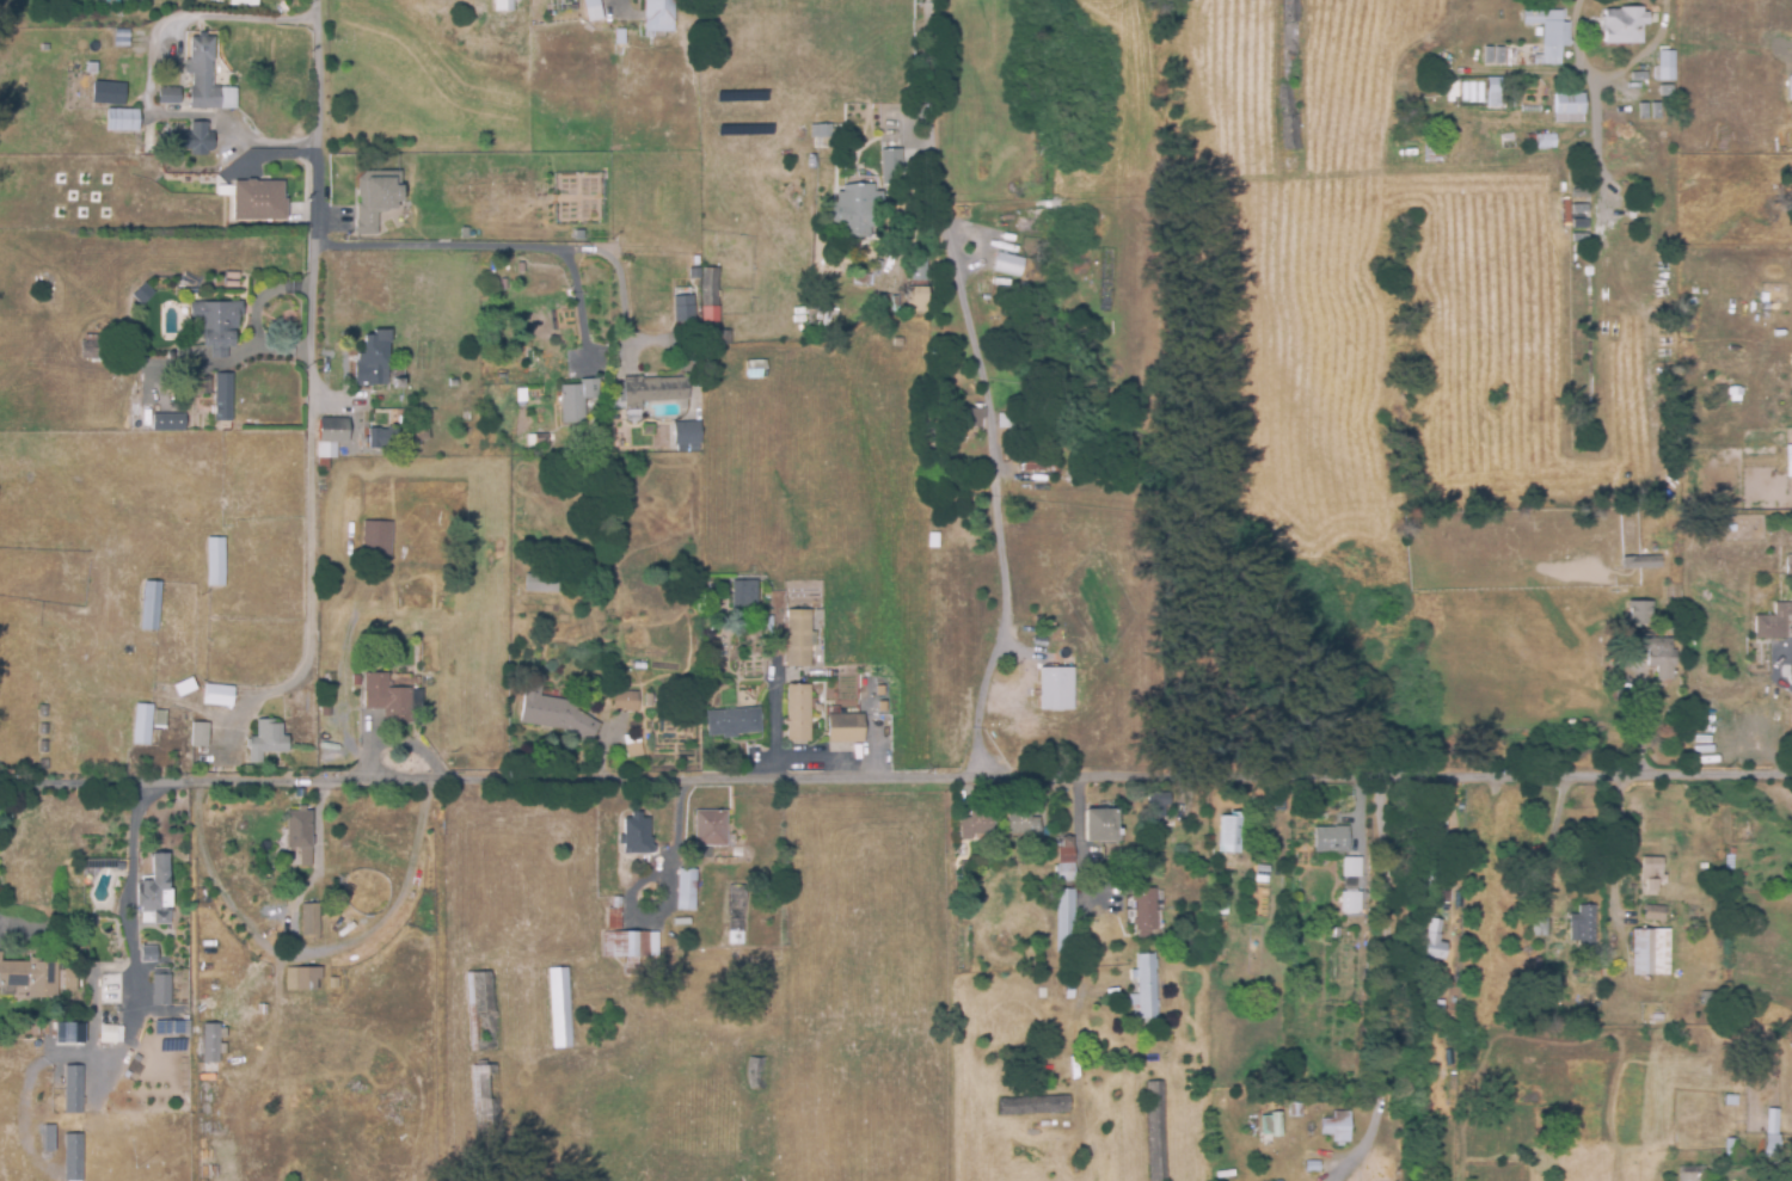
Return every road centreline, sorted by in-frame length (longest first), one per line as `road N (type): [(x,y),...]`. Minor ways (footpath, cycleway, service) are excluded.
road 1 (residential): [(50,783),(1791,772)]
road 2 (residential): [(995,494),(988,387),(933,184),(929,0)]
road 3 (residential): [(316,0),(309,373)]
road 4 (residential): [(976,726),(1004,578),(995,494)]
road 5 (residential): [(1679,773),(1689,923)]

